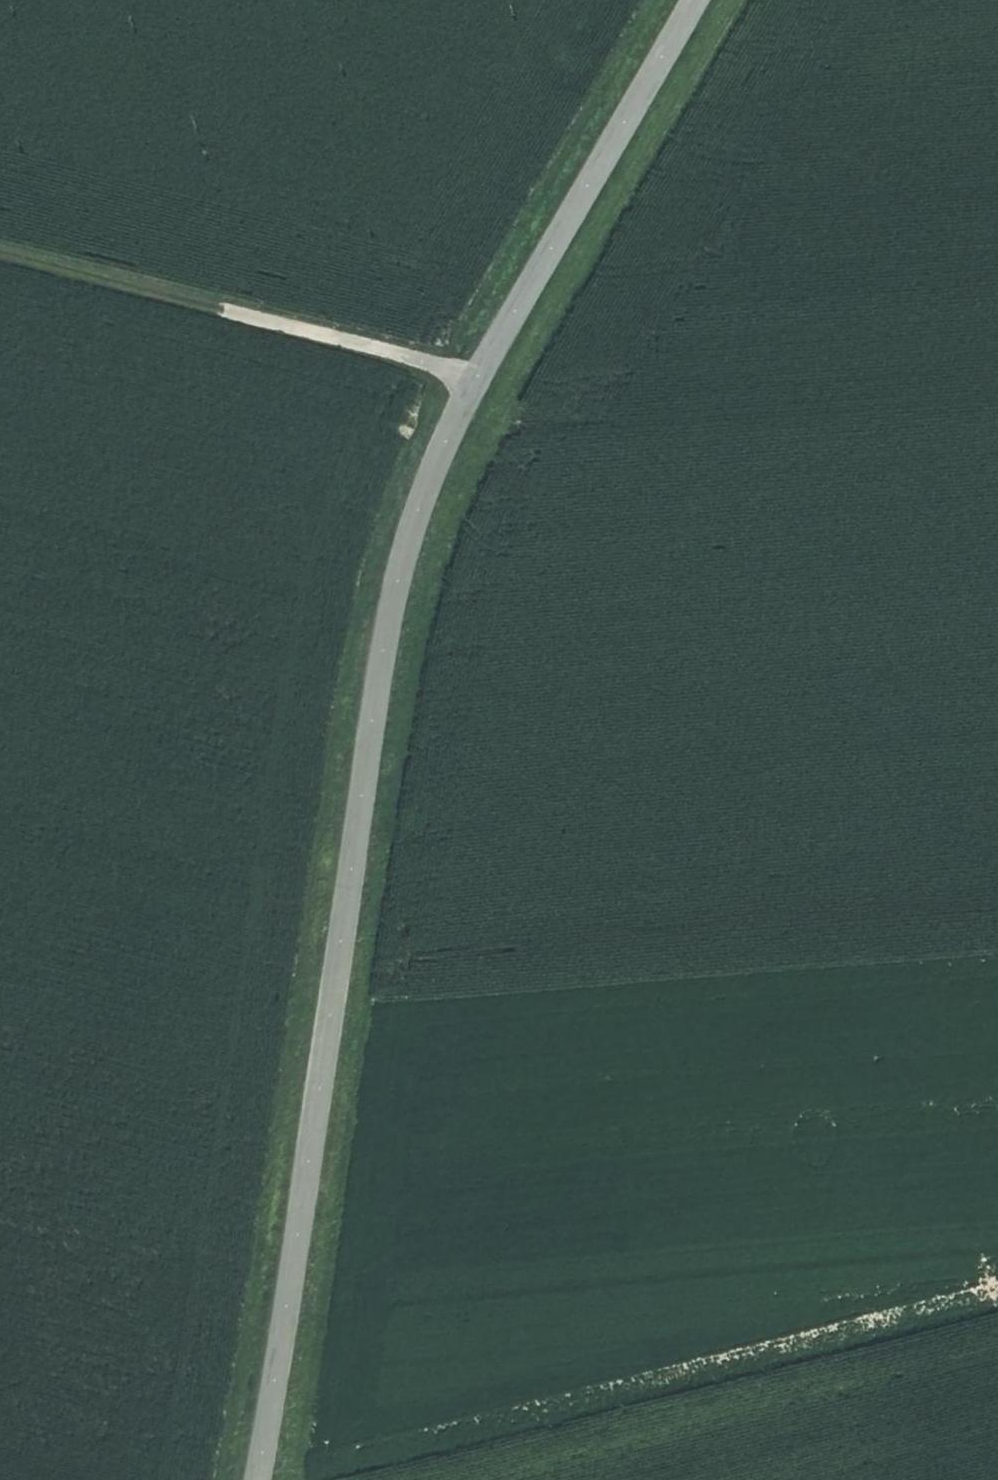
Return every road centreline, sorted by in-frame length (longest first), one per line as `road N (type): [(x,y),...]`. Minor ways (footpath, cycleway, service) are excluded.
road 1 (tertiary): [(257,1479),(375,698),(414,523),(476,379),(695,0)]
road 2 (track): [(0,257),(476,379)]

